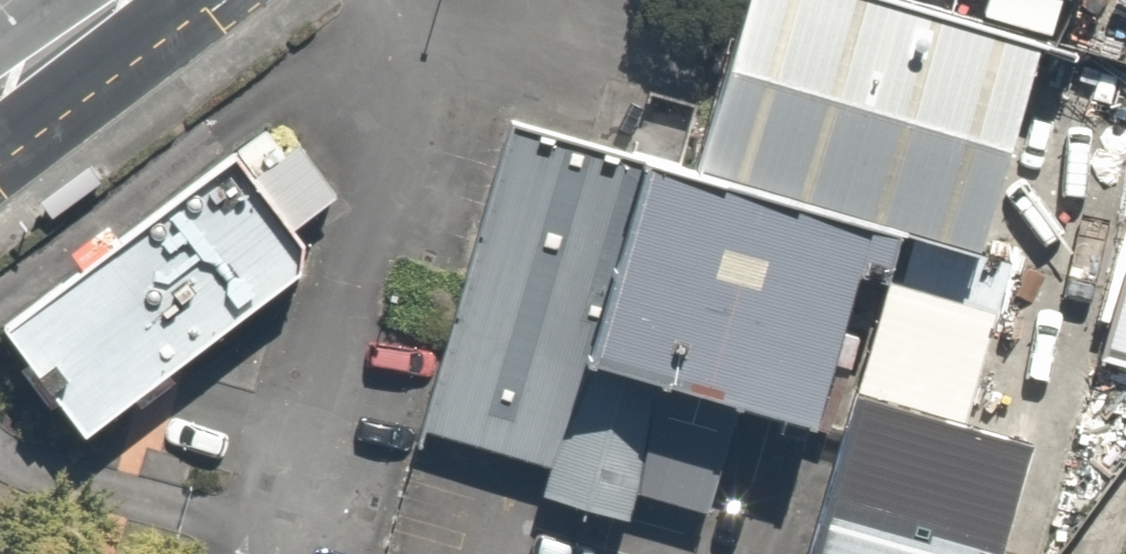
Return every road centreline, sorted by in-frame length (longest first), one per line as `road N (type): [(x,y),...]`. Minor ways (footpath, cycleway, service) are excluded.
road 1 (secondary): [(124,0),(0,90)]

